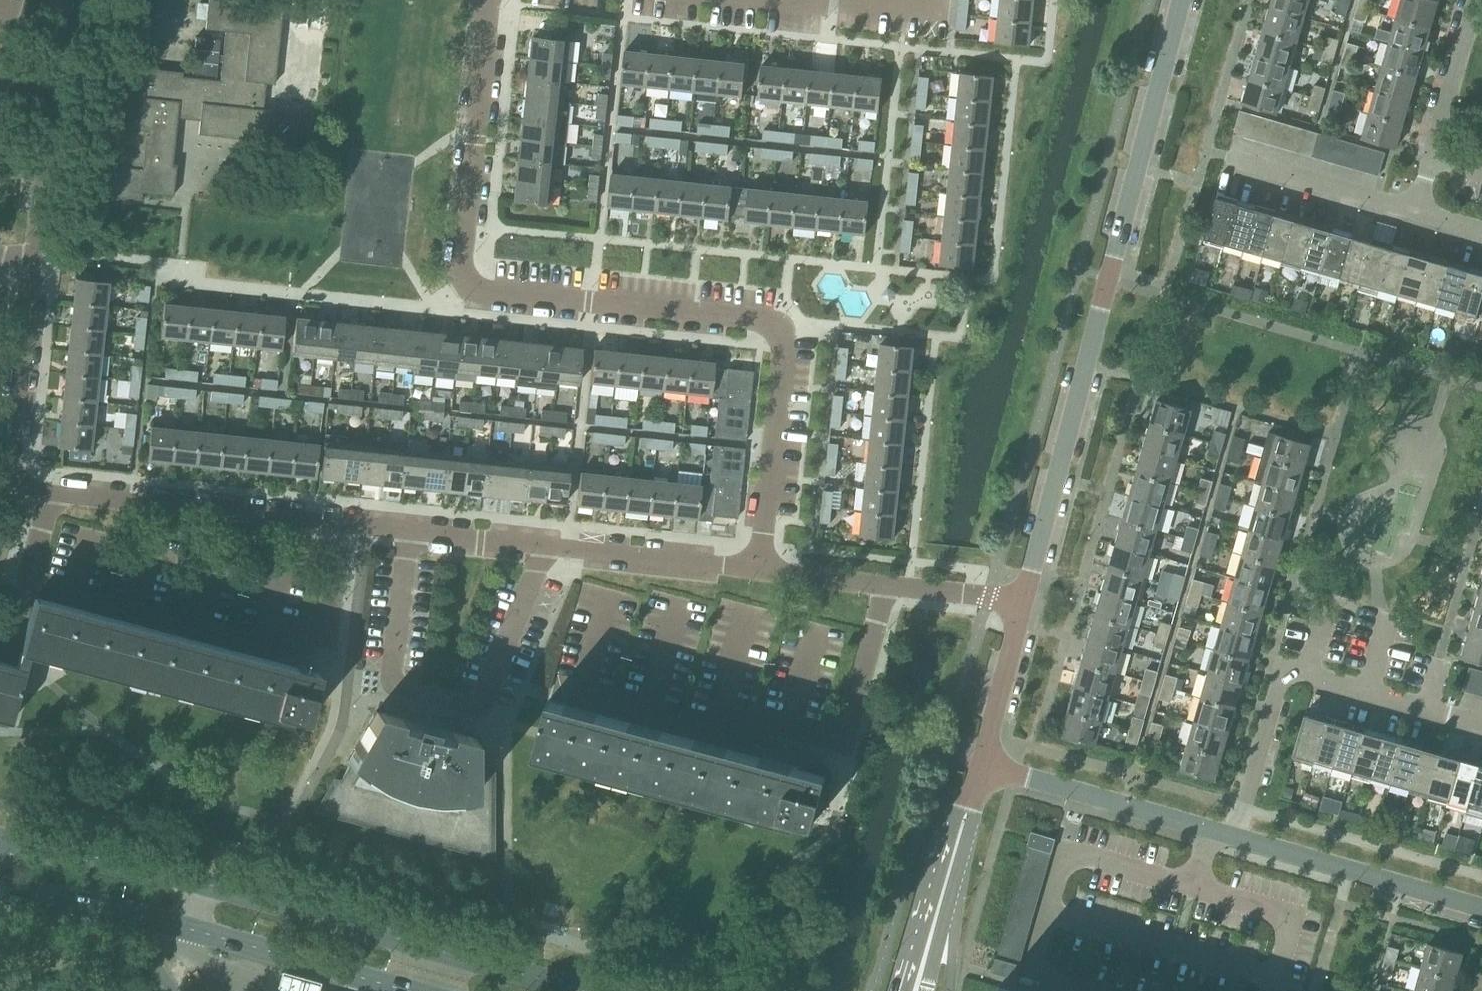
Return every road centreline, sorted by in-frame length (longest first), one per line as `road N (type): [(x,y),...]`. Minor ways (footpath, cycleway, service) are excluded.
road 1 (residential): [(763,572),(786,323),(774,316),(492,293),(462,270),(493,0)]
road 2 (residential): [(1025,600),(1180,0)]
road 3 (residential): [(575,689),(698,721),(725,708),(830,731),(854,720),(890,584)]
road 4 (residential): [(407,534),(397,673),(405,689),(466,704),(485,695),(549,549)]
road 5 (secondary): [(573,990),(202,884)]
road 6 (residential): [(47,492),(407,534)]
road 7 (residential): [(1236,837),(1280,668),(1425,705)]
road 8 (residential): [(336,648),(201,623),(27,576)]
road 9 (residential): [(47,492),(25,485),(14,469),(41,254)]
road 10 (residential): [(41,254),(66,0)]
road 11 (residential): [(1481,908),(1236,837)]
road 12 (secondary): [(181,925),(410,990)]
road 13 (residential): [(917,990),(983,764)]
road 14 (residential): [(1209,829),(983,764)]
road 15 (residential): [(1414,210),(1475,0)]
road 16 (residential): [(549,549),(763,572)]
road 17 (secondary): [(202,884),(0,844)]
road 18 (residential): [(1065,848),(1031,973),(1095,990)]
road 19 (residential): [(1230,157),(1414,210)]
road 20 (secondary): [(0,889),(181,925)]
road 21 (residential): [(1270,990),(1292,913),(1194,885)]
road 22 (residential): [(983,764),(1025,600)]
road 23 (residential): [(407,534),(549,549)]
road 24 (residential): [(1025,600),(890,584)]
road 25 (residential): [(1194,885),(1065,848)]
road 26 (residential): [(763,572),(890,584)]

